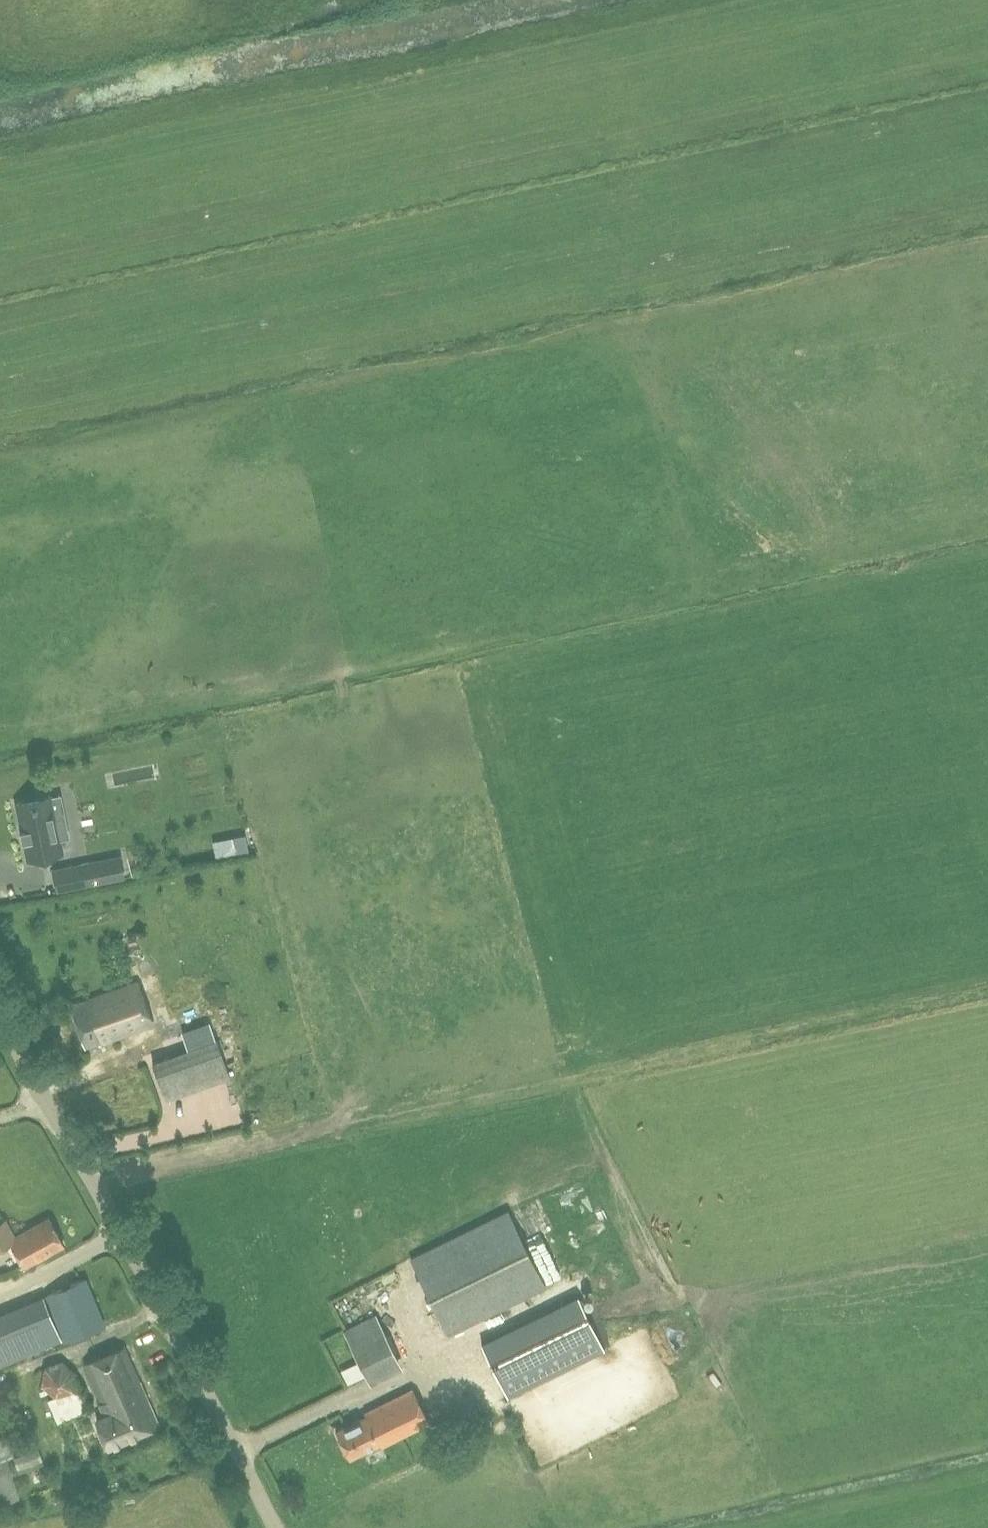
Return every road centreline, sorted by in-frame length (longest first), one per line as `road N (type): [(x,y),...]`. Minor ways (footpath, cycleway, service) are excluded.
road 1 (unclassified): [(274,1527),(0,1012)]

